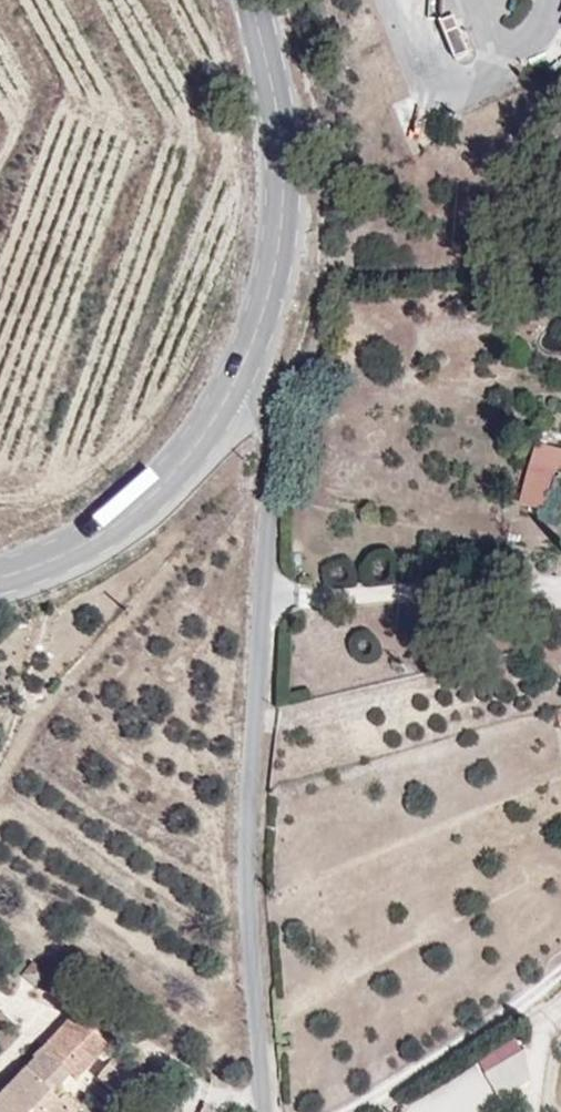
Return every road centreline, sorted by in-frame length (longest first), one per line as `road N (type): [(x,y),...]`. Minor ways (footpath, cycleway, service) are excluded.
road 1 (unclassified): [(268,1111),(251,905),(266,421),(254,388),(237,379)]
road 2 (primary): [(237,379),(268,307),(287,185),(282,118),(249,0)]
road 3 (primary): [(0,574),(105,531),(169,481),(237,379)]

